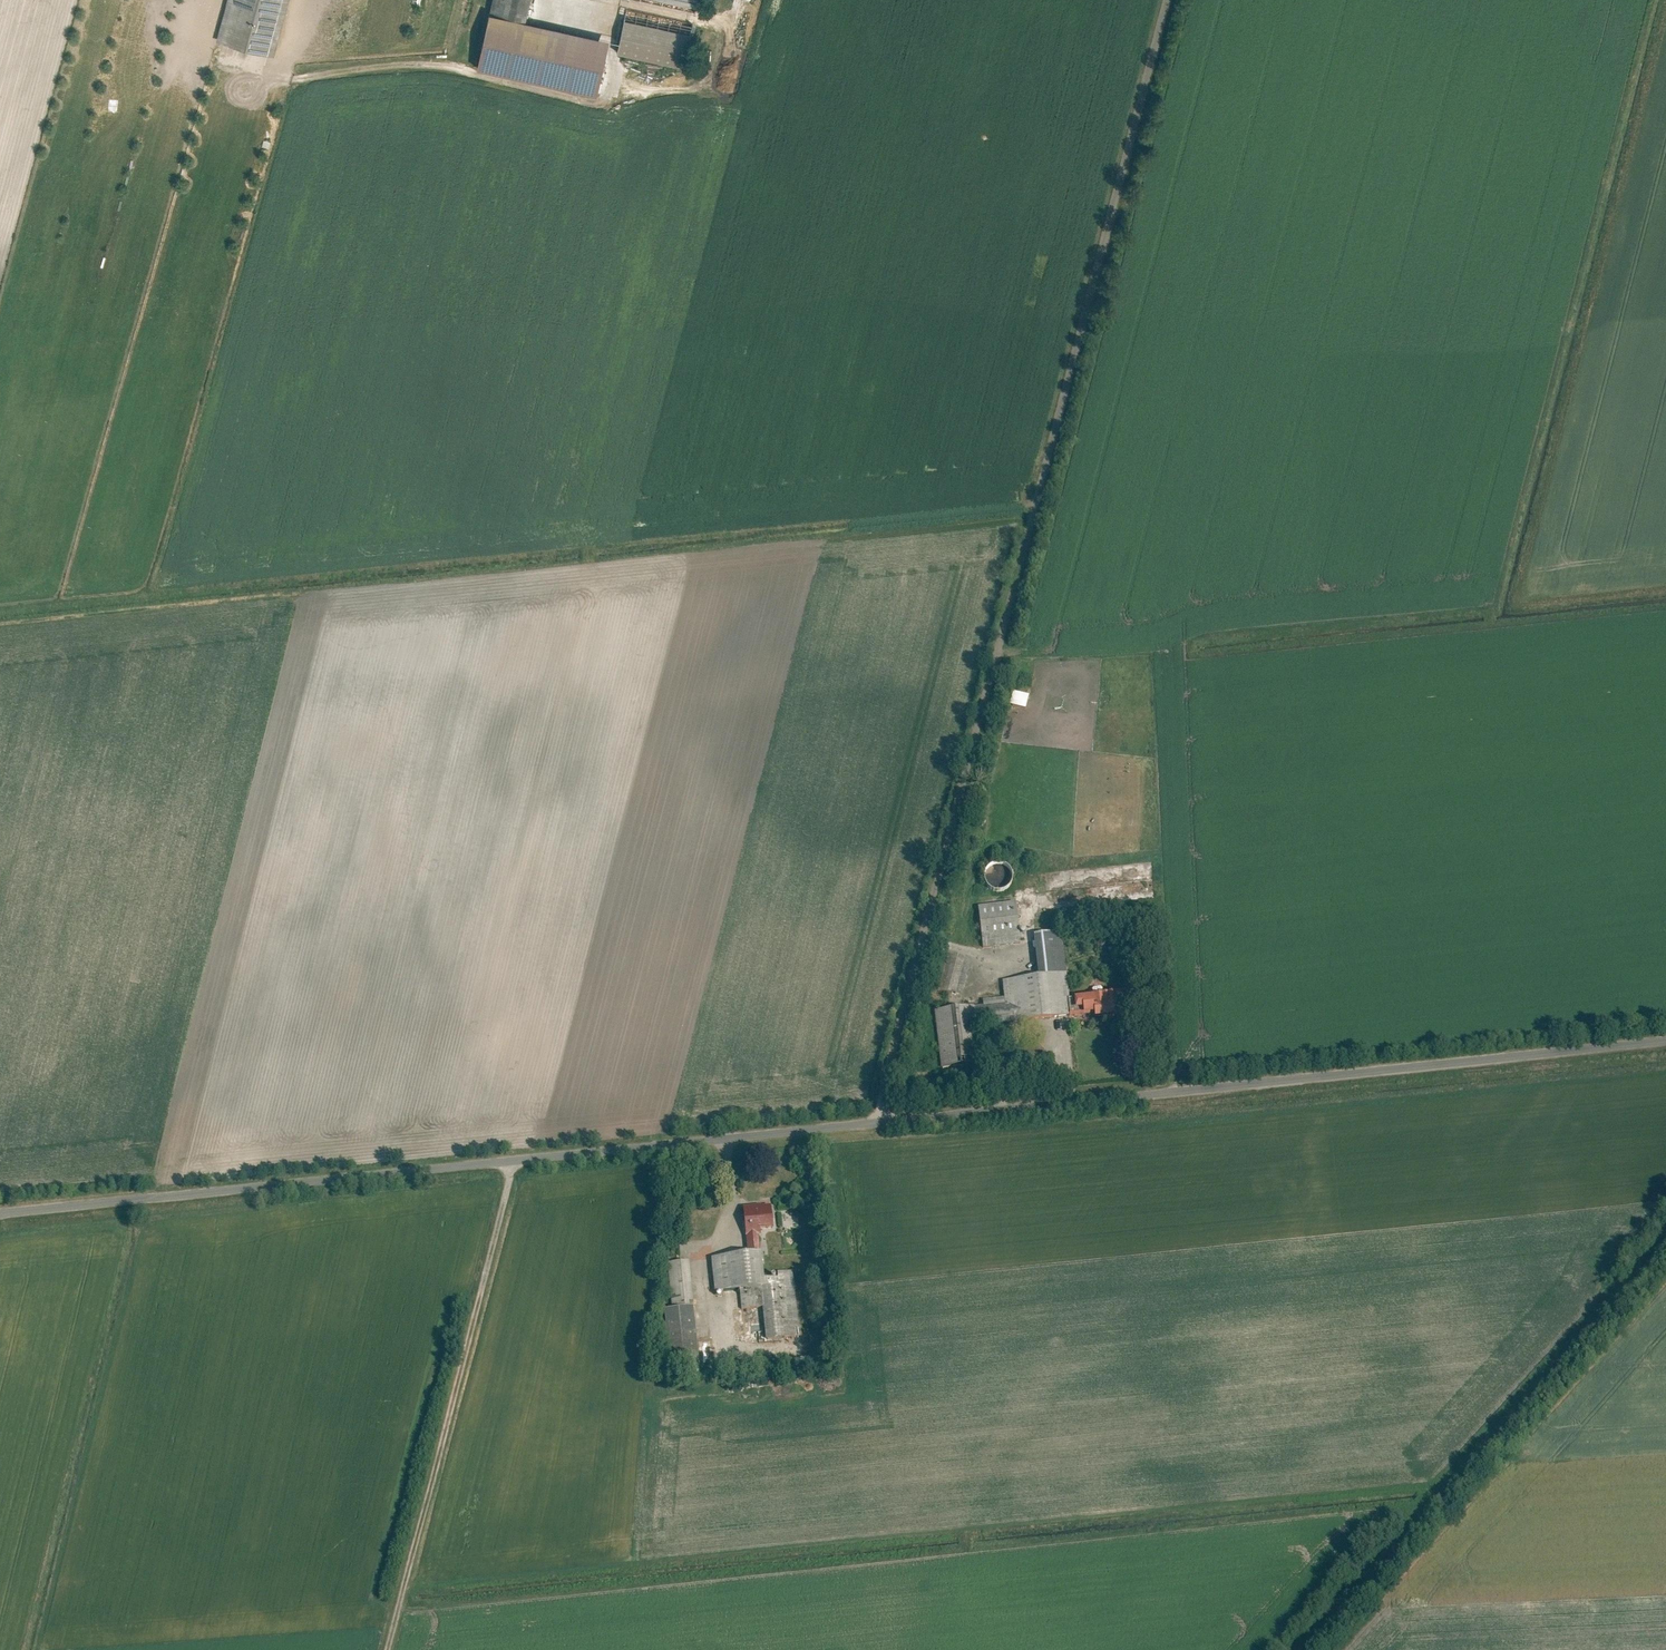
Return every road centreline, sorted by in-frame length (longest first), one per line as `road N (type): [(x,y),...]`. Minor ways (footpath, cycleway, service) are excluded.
road 1 (residential): [(0,1212),(1665,1039)]
road 2 (track): [(1167,0),(875,1122)]

